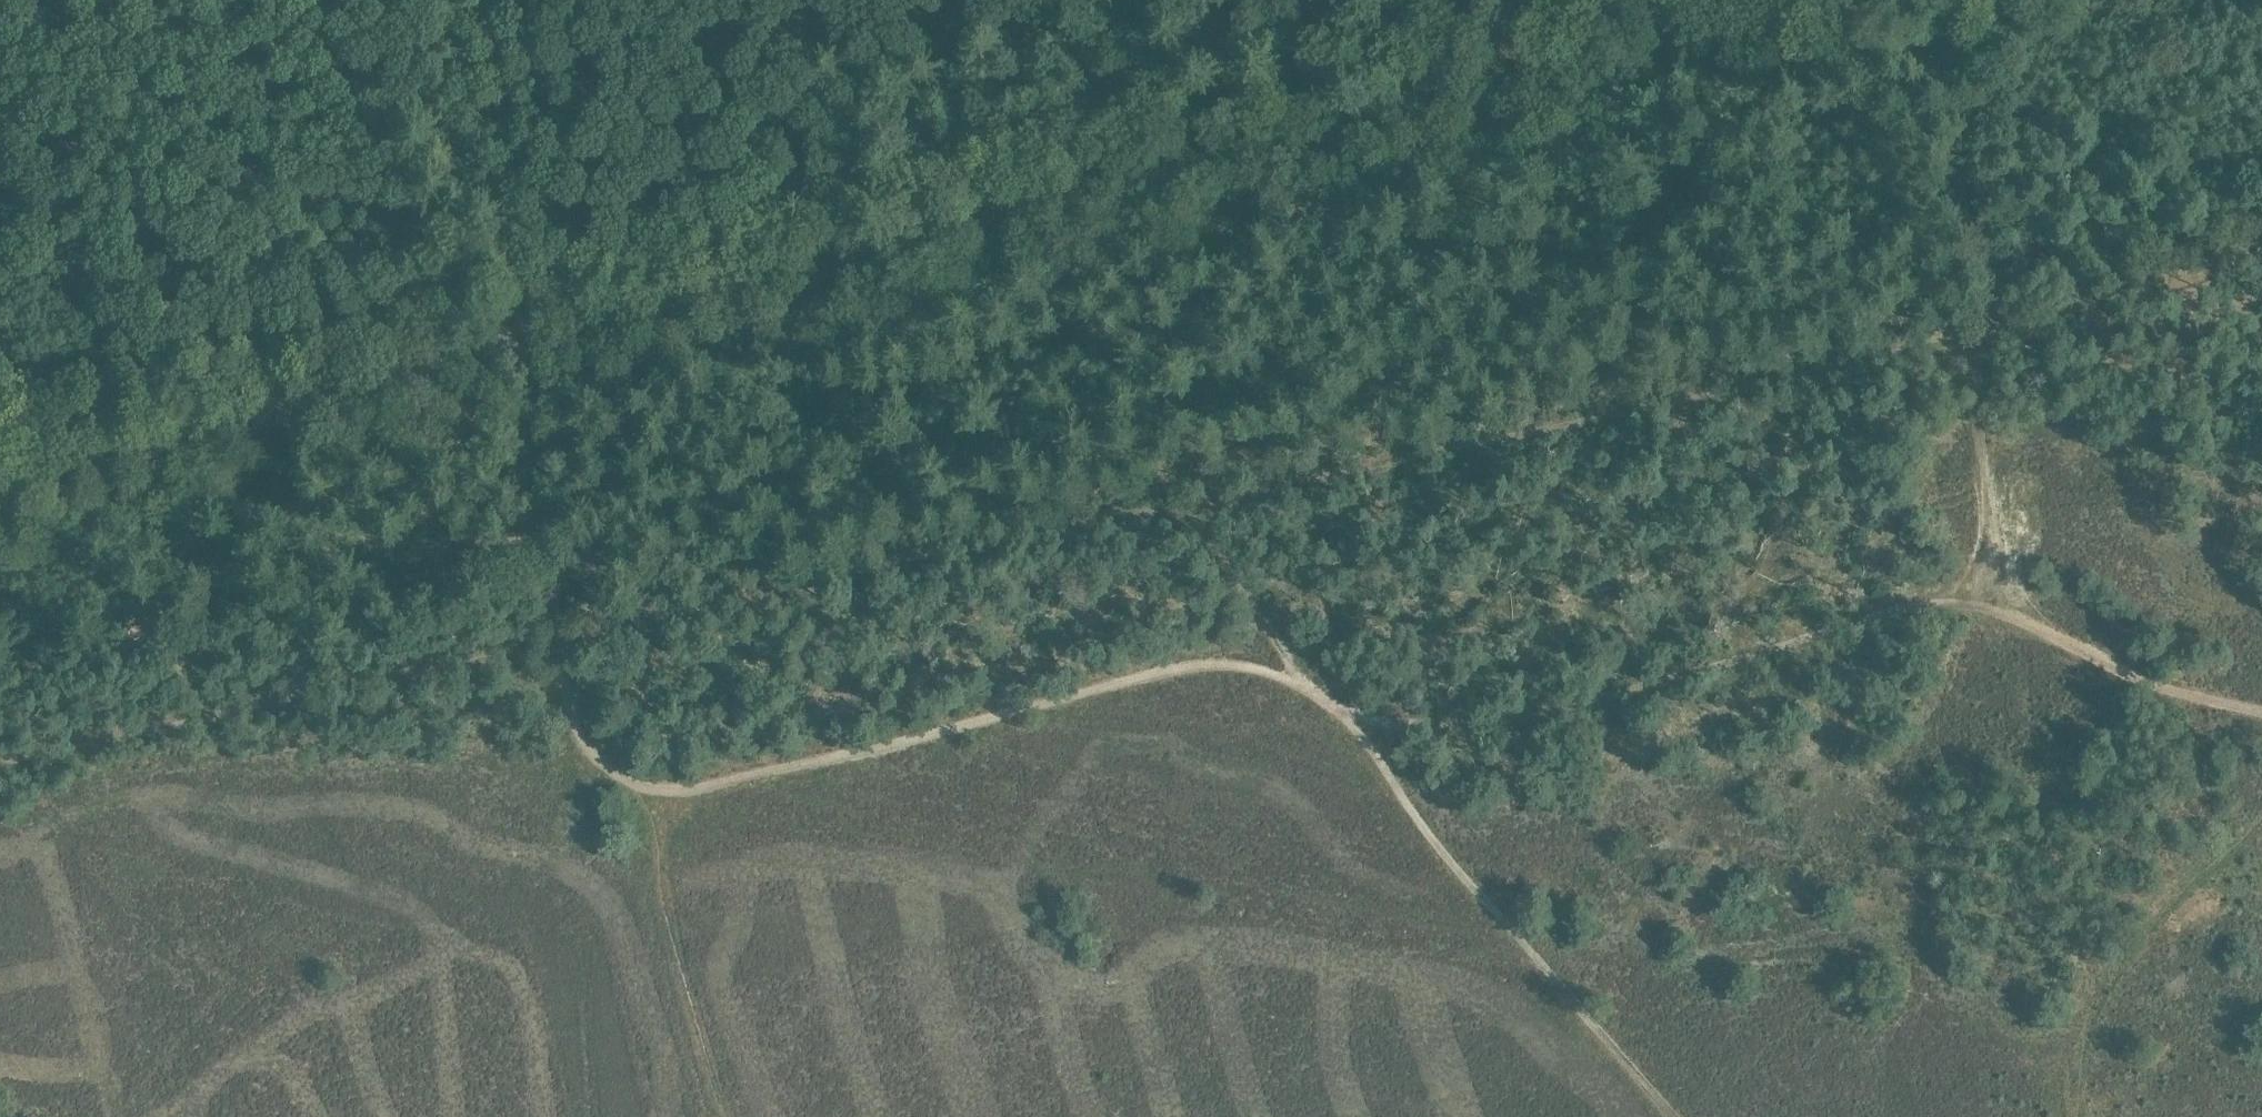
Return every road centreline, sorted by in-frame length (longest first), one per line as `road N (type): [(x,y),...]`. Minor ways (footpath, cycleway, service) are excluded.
road 1 (tertiary): [(0,483),(522,350),(1805,0)]
road 2 (track): [(1343,712),(1402,724),(1502,718),(1920,605),(1983,608),(2180,695),(2261,711)]
road 3 (track): [(643,785),(703,788),(1190,663),(1246,665),(1305,684),(1343,712)]
road 4 (track): [(1343,712),(1417,820),(1669,1116)]
road 5 (track): [(558,638),(522,350)]
road 6 (track): [(478,0),(514,274)]

